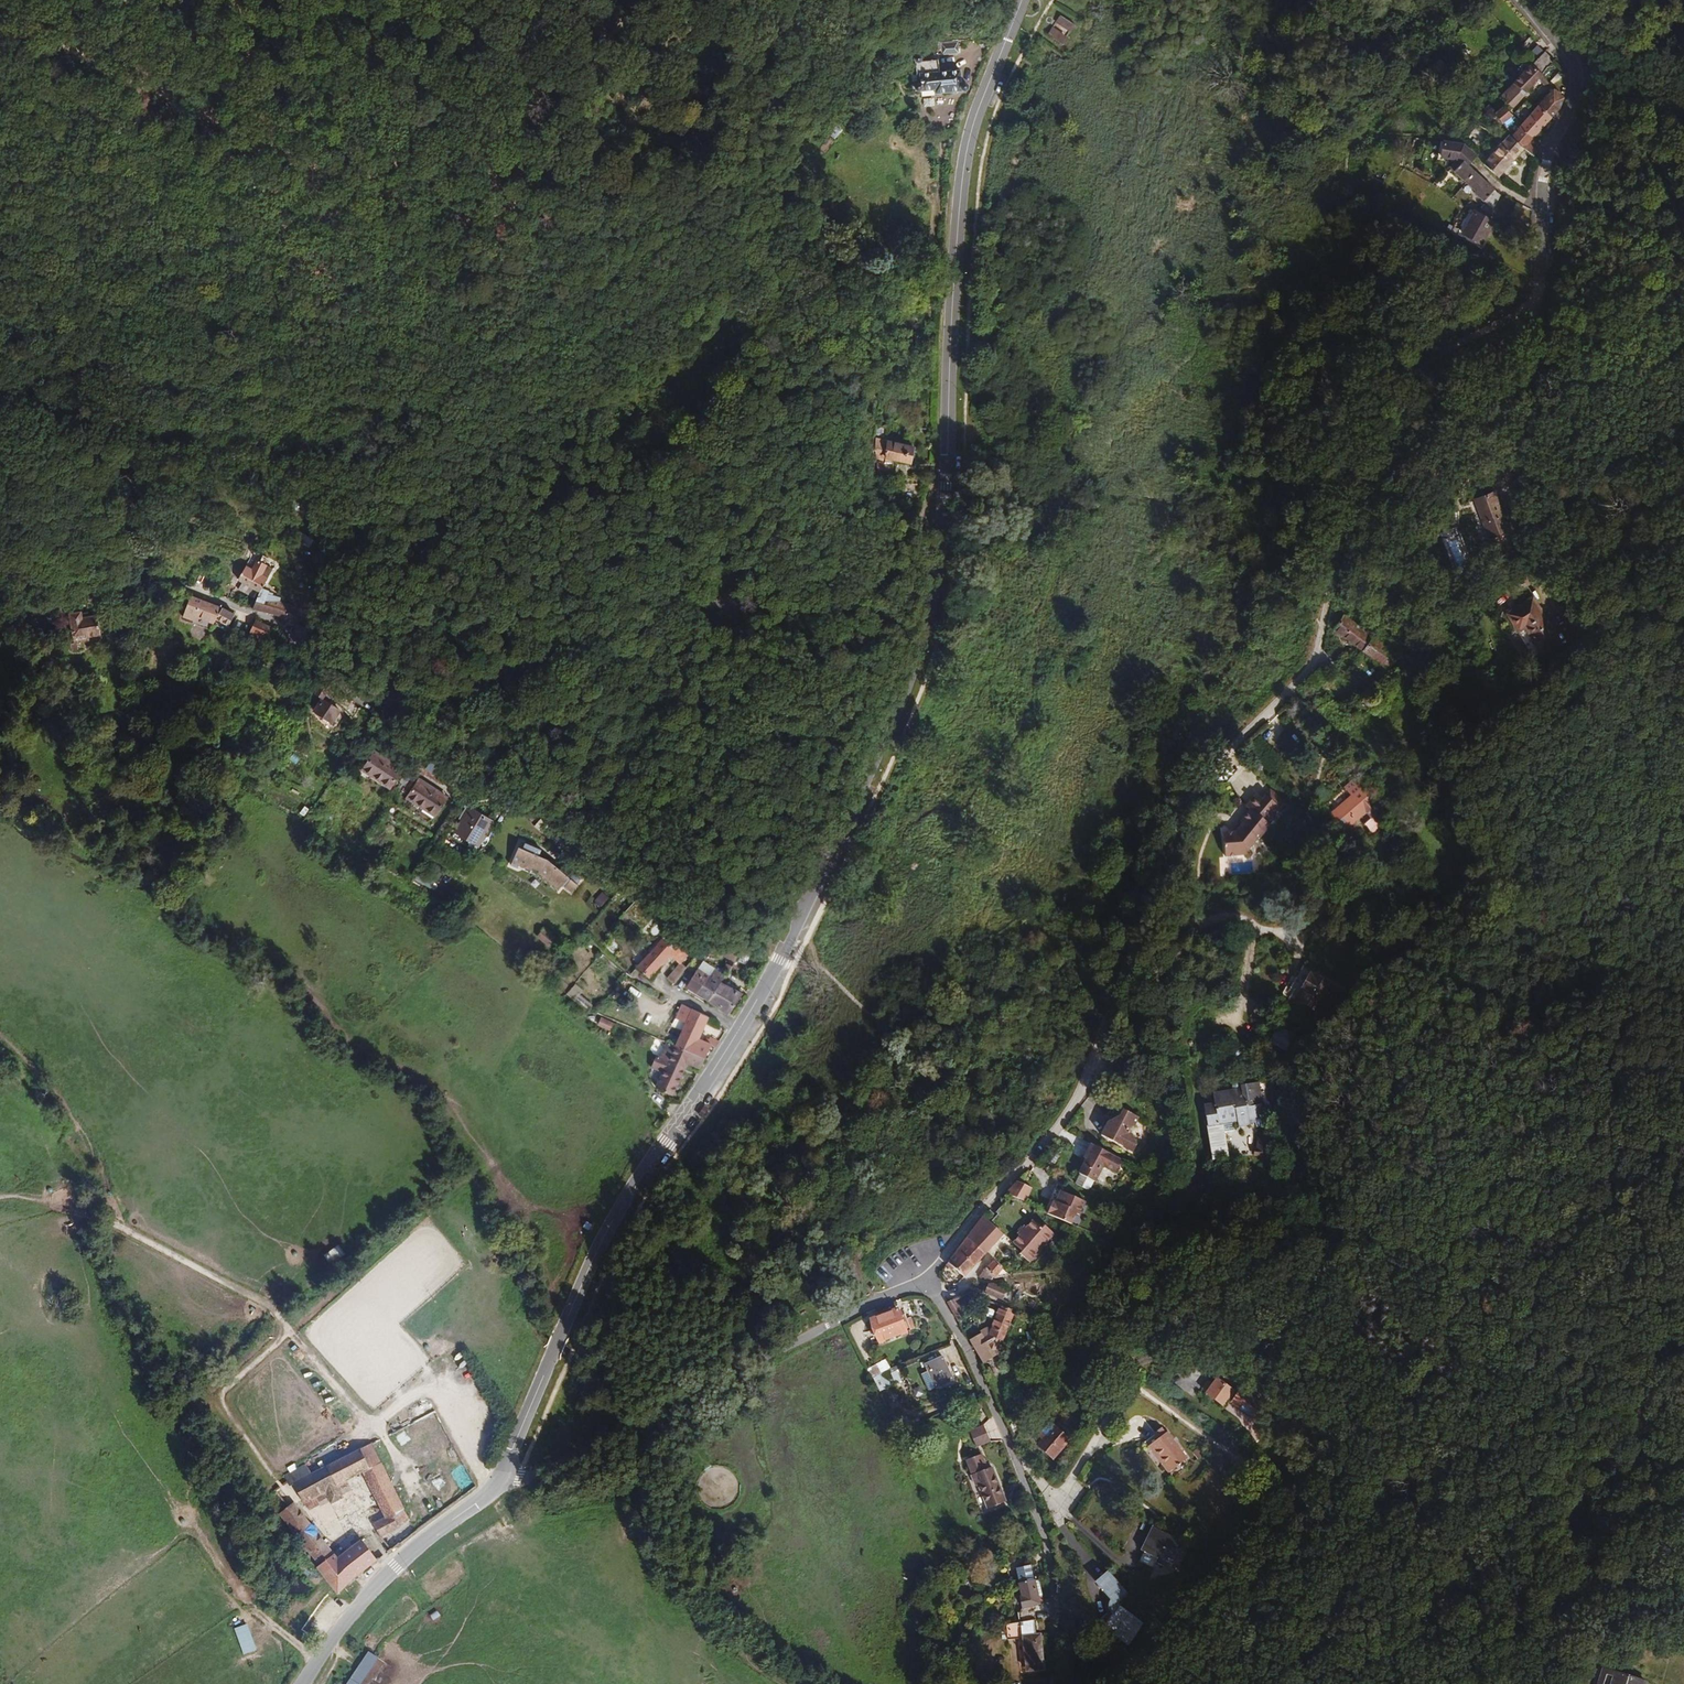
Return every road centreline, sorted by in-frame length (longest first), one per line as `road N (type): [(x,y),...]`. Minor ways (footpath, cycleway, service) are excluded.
road 1 (unclassified): [(927,1279),(1080,1096),(1194,790),(1312,662),(1350,507),(1412,375),(1475,322),(1527,309)]
road 2 (tertiary): [(948,493),(936,623),(902,725),(797,940),(602,1251),(494,1487)]
road 3 (track): [(0,9),(287,151),(477,215),(514,207),(546,167),(645,0)]
road 4 (unclassified): [(948,493),(892,574),(867,592),(799,607),(697,602),(446,684),(360,696)]
road 5 (tertiary): [(1024,0),(972,132),(948,493)]
road 6 (residential): [(494,1487),(634,1427),(927,1279)]
road 7 (unclassified): [(1527,309),(1549,169),(1586,95),(1520,0)]
road 8 (unclassified): [(360,696),(638,878)]
road 9 (track): [(281,1319),(365,1419),(378,1421),(422,1391),(438,1396),(494,1487)]
road 10 (unclassified): [(1609,598),(1561,528),(1540,462),(1527,309)]
road 11 (unclassified): [(360,696),(250,609),(151,580),(90,595)]
road 12 (tertiary): [(494,1487),(367,1597),(304,1683)]
road 13 (track): [(151,580),(134,538),(0,362)]
road 14 (track): [(57,1201),(261,1300),(281,1319)]
road 15 (residential): [(1014,1460),(1049,1562),(1059,1683)]
road 16 (residential): [(927,1279),(1014,1460)]
road 17 (residential): [(1014,1460),(1062,1499),(1132,1380)]
road 18 (track): [(1683,729),(1609,598)]
road 19 (track): [(282,1487),(311,1516),(358,1523),(397,1567)]

